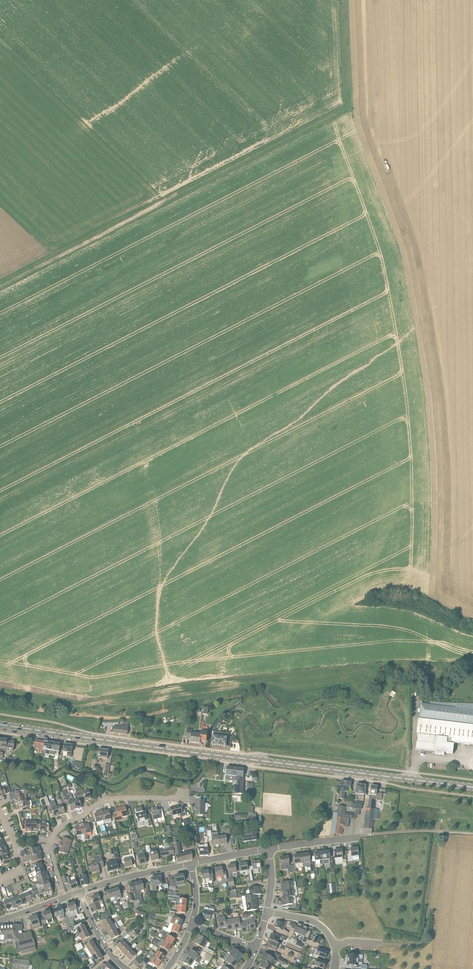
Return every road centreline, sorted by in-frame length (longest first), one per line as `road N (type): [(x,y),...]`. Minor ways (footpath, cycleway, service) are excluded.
road 1 (primary): [(472,787),(0,724)]
road 2 (track): [(383,943),(415,945),(424,937),(440,831)]
road 3 (residential): [(50,841),(108,799),(182,798)]

